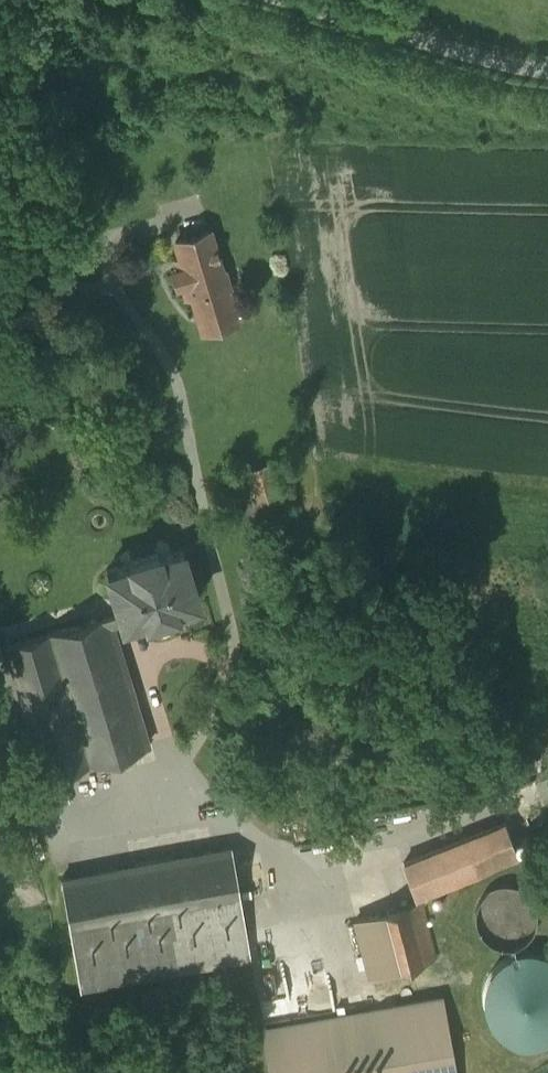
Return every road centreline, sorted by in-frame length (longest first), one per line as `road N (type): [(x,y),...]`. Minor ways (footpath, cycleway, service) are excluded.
road 1 (track): [(0,45),(67,250),(116,292),(165,358),(183,412),(210,559)]
road 2 (unclassified): [(296,0),(547,68)]

